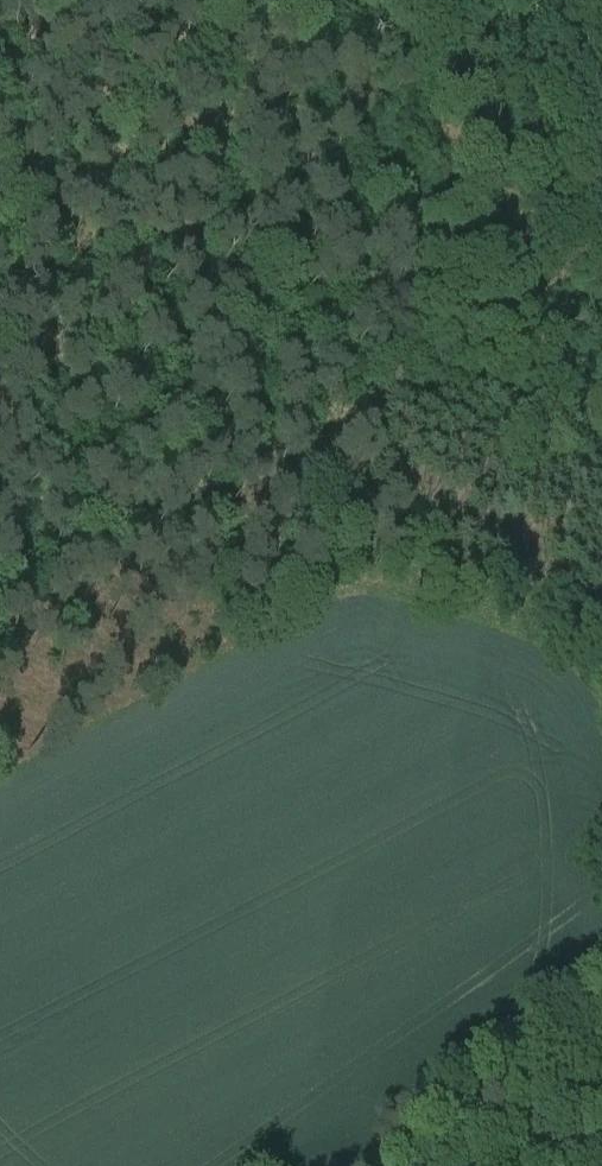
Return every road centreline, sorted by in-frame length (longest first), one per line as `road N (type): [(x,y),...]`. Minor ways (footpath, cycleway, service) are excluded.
road 1 (track): [(601,402),(538,408),(304,317),(0,359)]

